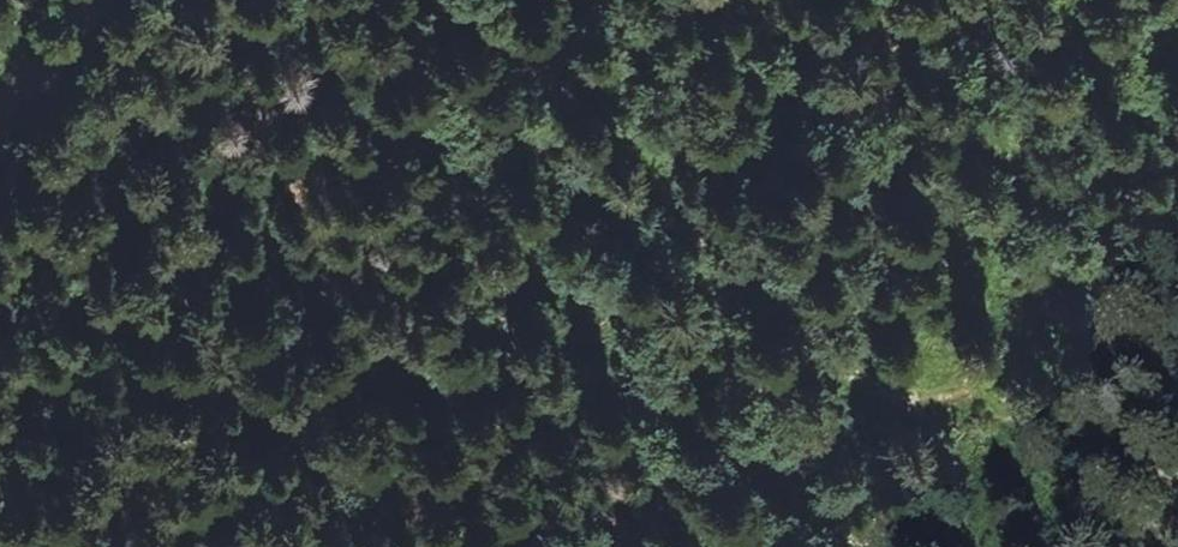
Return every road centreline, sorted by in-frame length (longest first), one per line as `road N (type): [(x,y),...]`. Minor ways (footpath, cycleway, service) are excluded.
road 1 (track): [(1177,486),(990,414),(859,382),(736,330),(693,295),(685,248),(634,201),(596,102),(557,75),(513,62),(419,0)]
road 2 (track): [(964,406),(988,341),(981,287),(1008,215),(1045,0)]
road 3 (unclassified): [(81,0),(0,132)]

